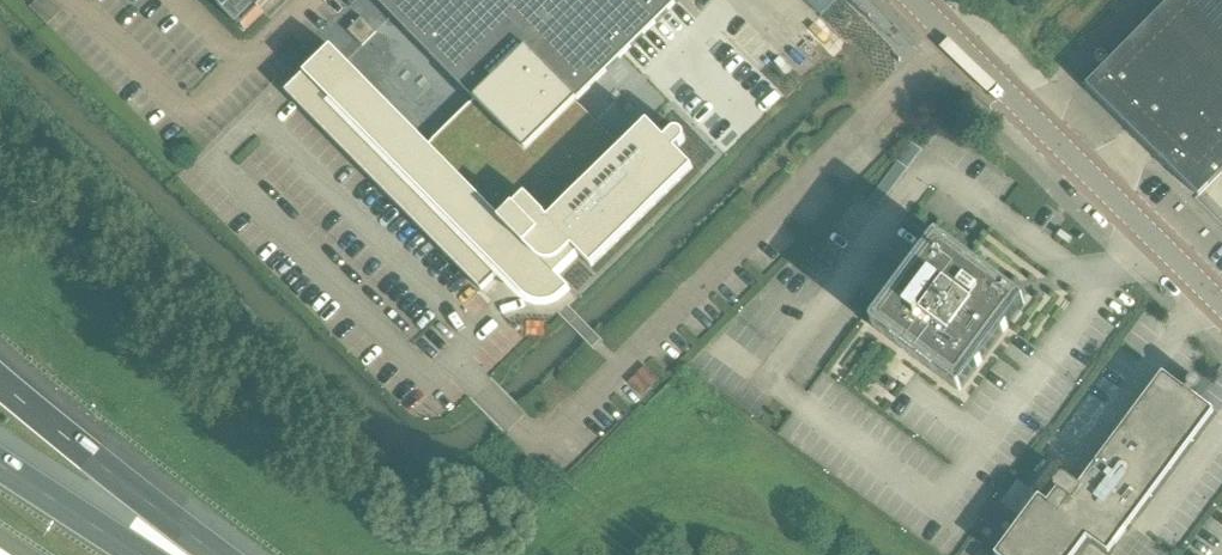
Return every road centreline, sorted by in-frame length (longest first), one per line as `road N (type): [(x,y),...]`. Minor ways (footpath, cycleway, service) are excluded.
road 1 (residential): [(1221,305),(963,51)]
road 2 (motorway): [(206,554),(0,384)]
road 3 (motorway): [(136,554),(0,468)]

